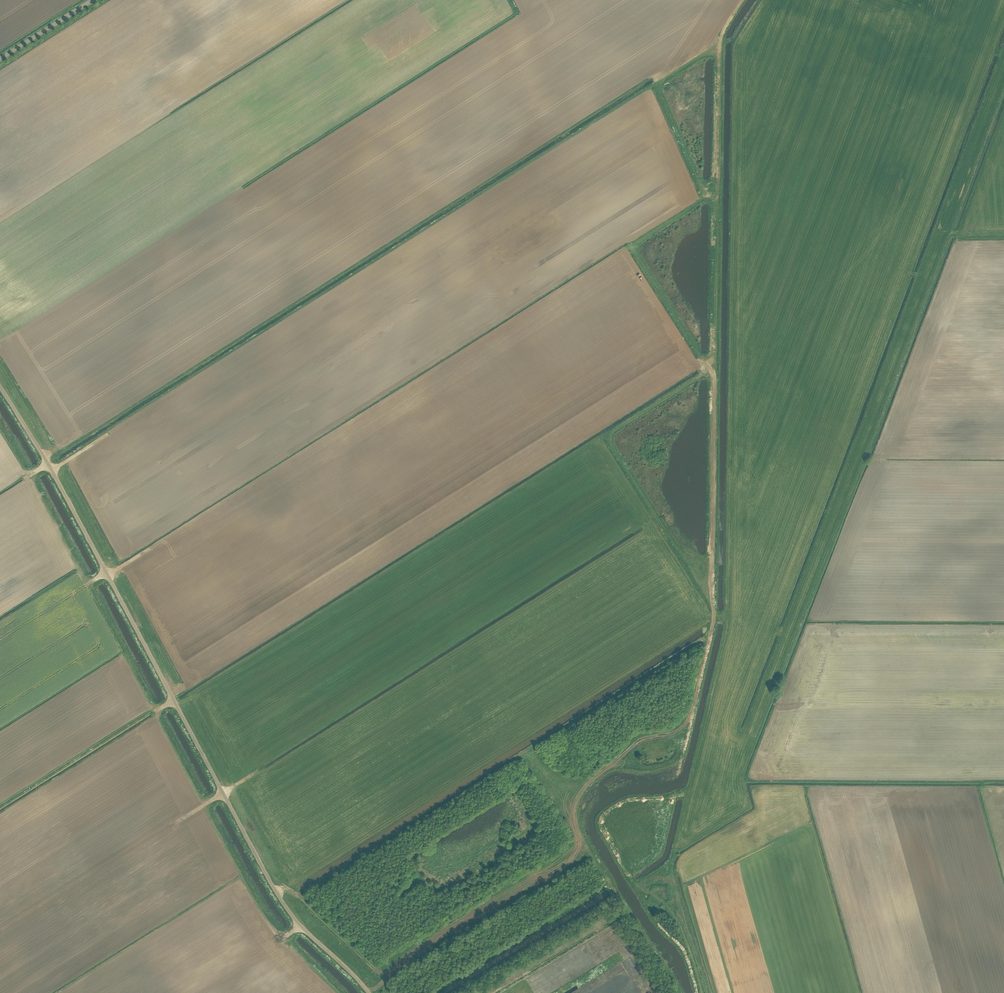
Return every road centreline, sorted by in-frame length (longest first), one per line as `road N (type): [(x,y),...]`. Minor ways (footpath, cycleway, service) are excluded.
road 1 (unclassified): [(369,992),(275,889),(0,387)]
road 2 (track): [(702,992),(681,927),(633,882),(633,872)]

